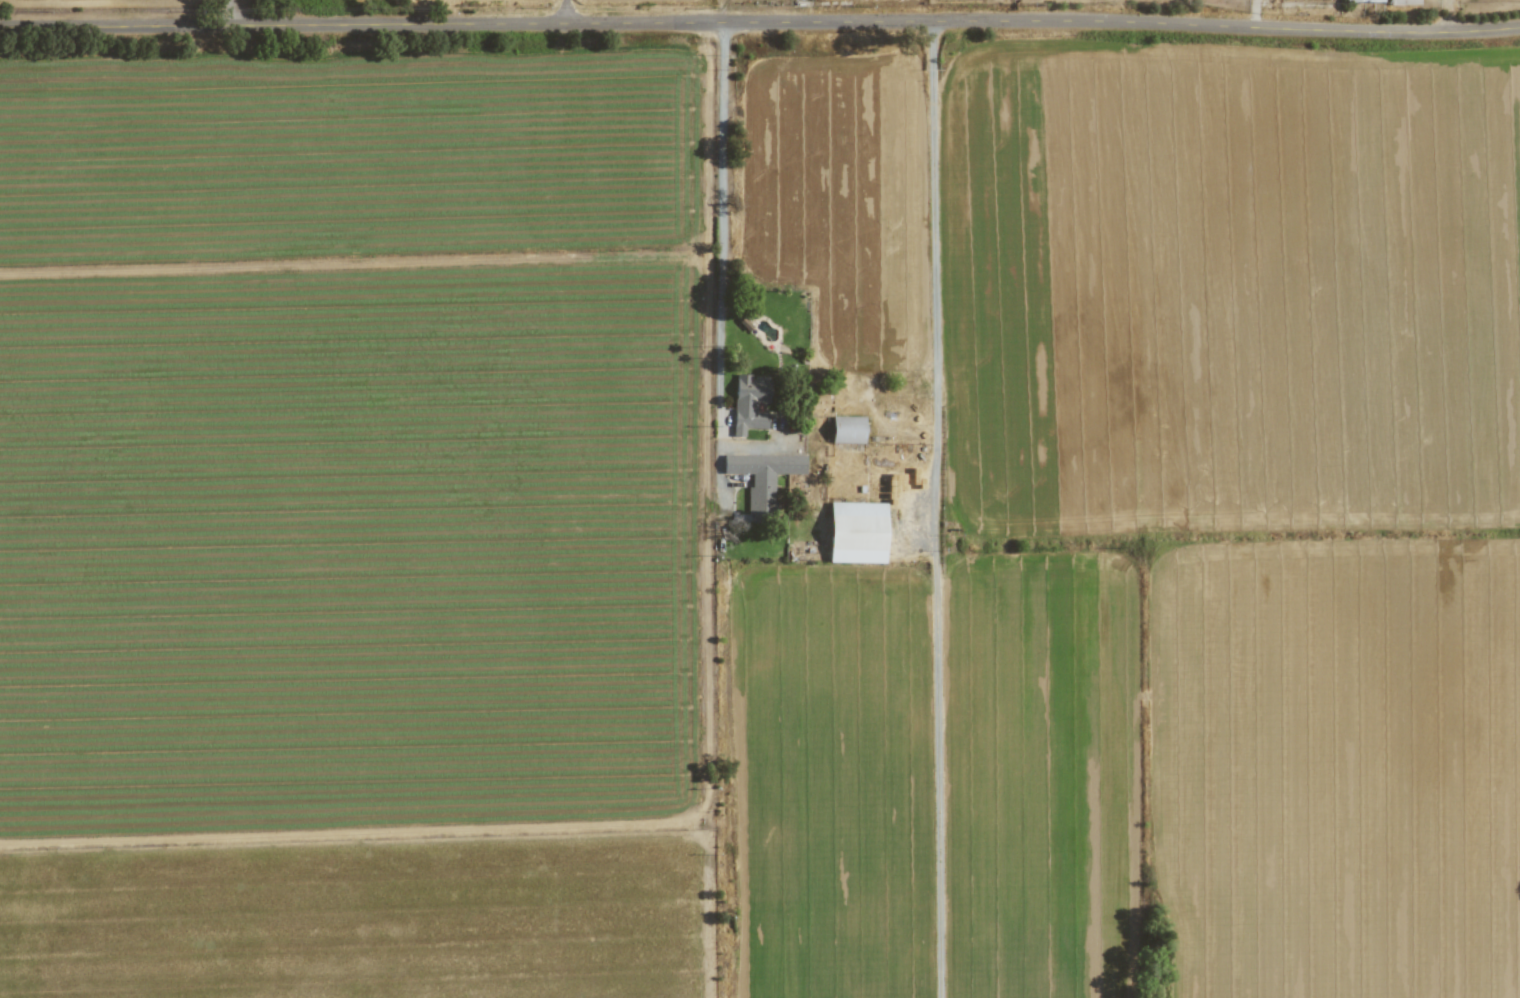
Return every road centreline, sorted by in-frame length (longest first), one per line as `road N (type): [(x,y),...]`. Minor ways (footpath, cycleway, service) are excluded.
road 1 (tertiary): [(1519,26),(1430,32),(1068,19),(0,26)]

